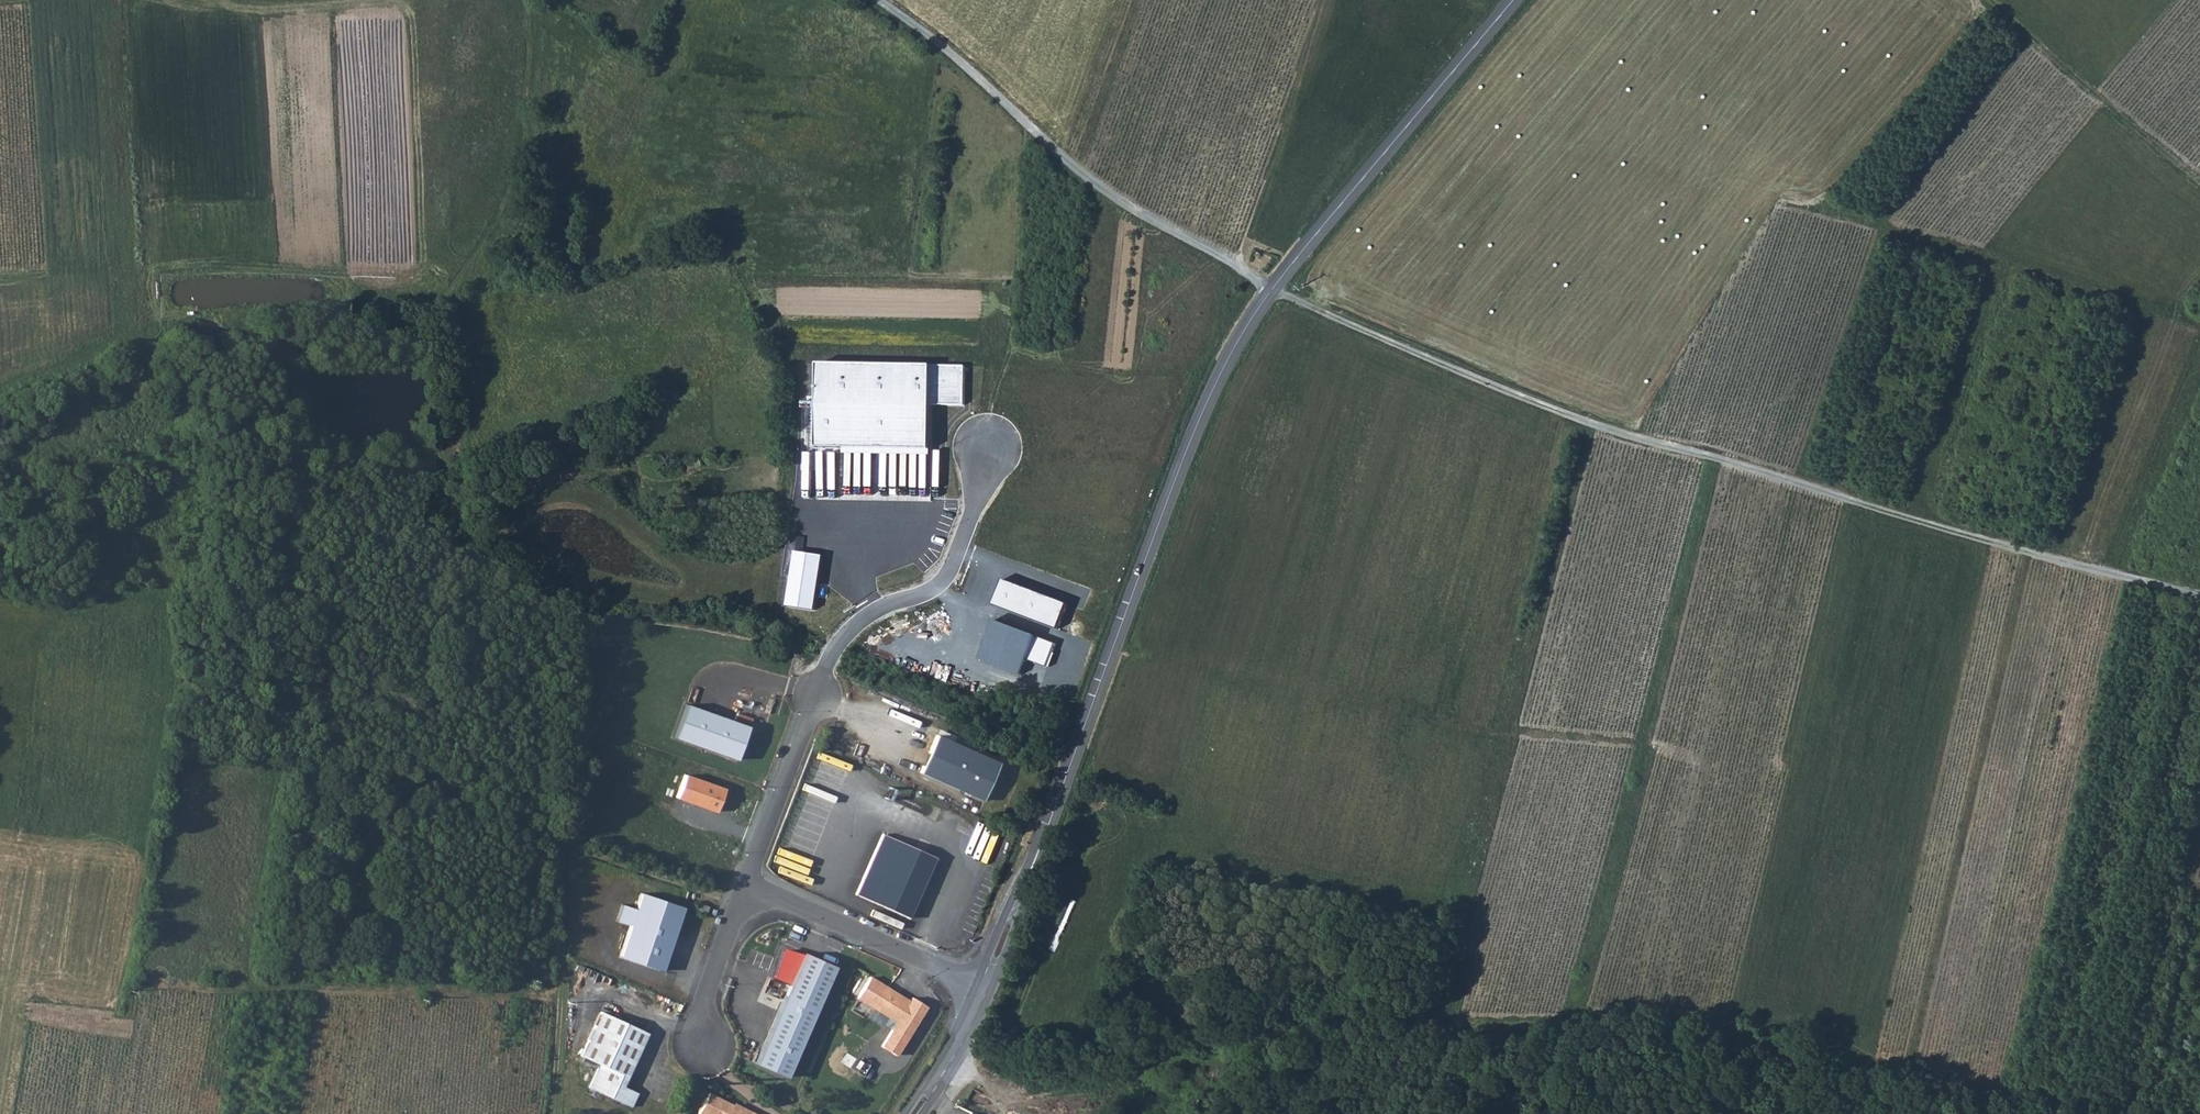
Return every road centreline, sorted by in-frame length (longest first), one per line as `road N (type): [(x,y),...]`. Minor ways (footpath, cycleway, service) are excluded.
road 1 (secondary): [(1515,0),(1271,288),(1221,371),(986,985)]
road 2 (unclassified): [(746,888),(838,651),(859,621),(943,579),(973,514),(987,447)]
road 3 (residential): [(986,985),(746,888)]
road 4 (residential): [(746,888),(696,1018),(703,1048)]
road 5 (secondary): [(986,985),(958,1045),(910,1113)]

